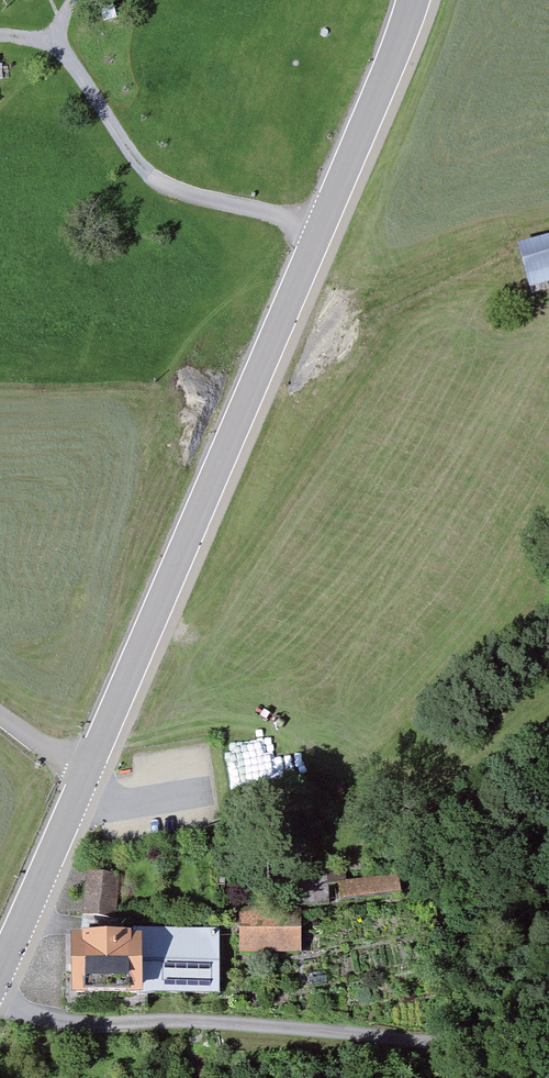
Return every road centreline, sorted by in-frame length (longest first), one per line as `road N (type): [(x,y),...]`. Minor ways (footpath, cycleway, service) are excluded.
road 1 (tertiary): [(0,966),(323,228),(414,0)]
road 2 (unclassified): [(0,1005),(68,1022),(209,1023),(423,1042),(492,1039),(548,1026)]
road 3 (track): [(323,228),(166,186),(138,164),(59,37),(0,32)]

